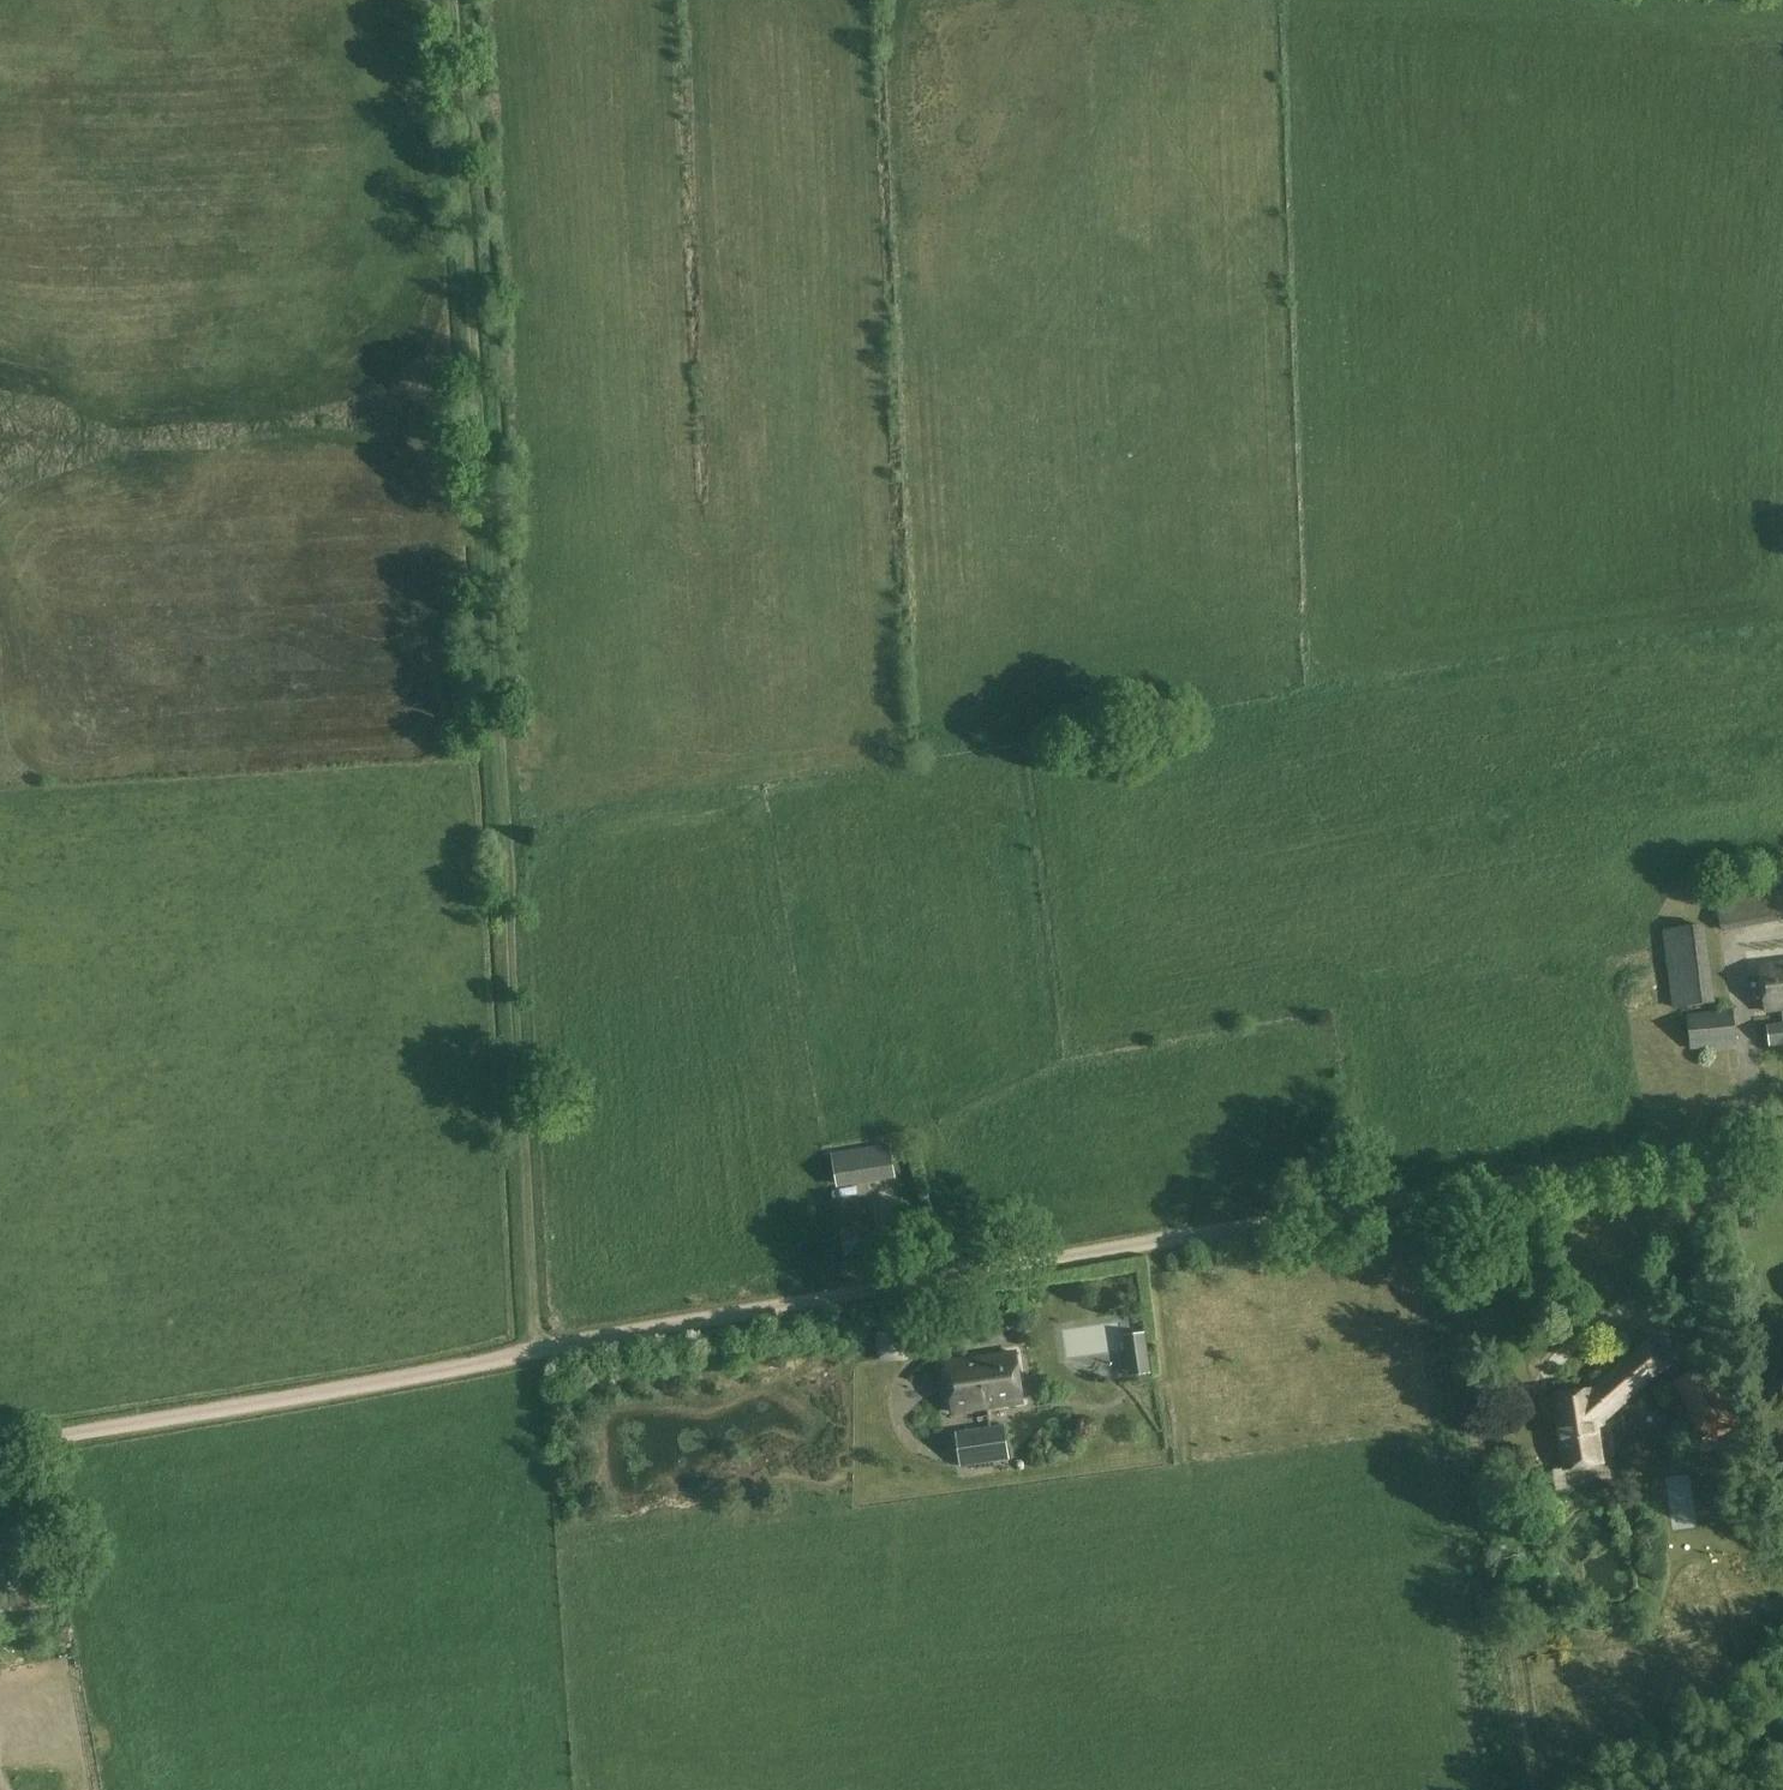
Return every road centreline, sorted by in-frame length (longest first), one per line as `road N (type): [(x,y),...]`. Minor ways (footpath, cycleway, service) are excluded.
road 1 (unclassified): [(1782,1141),(0,1446)]

